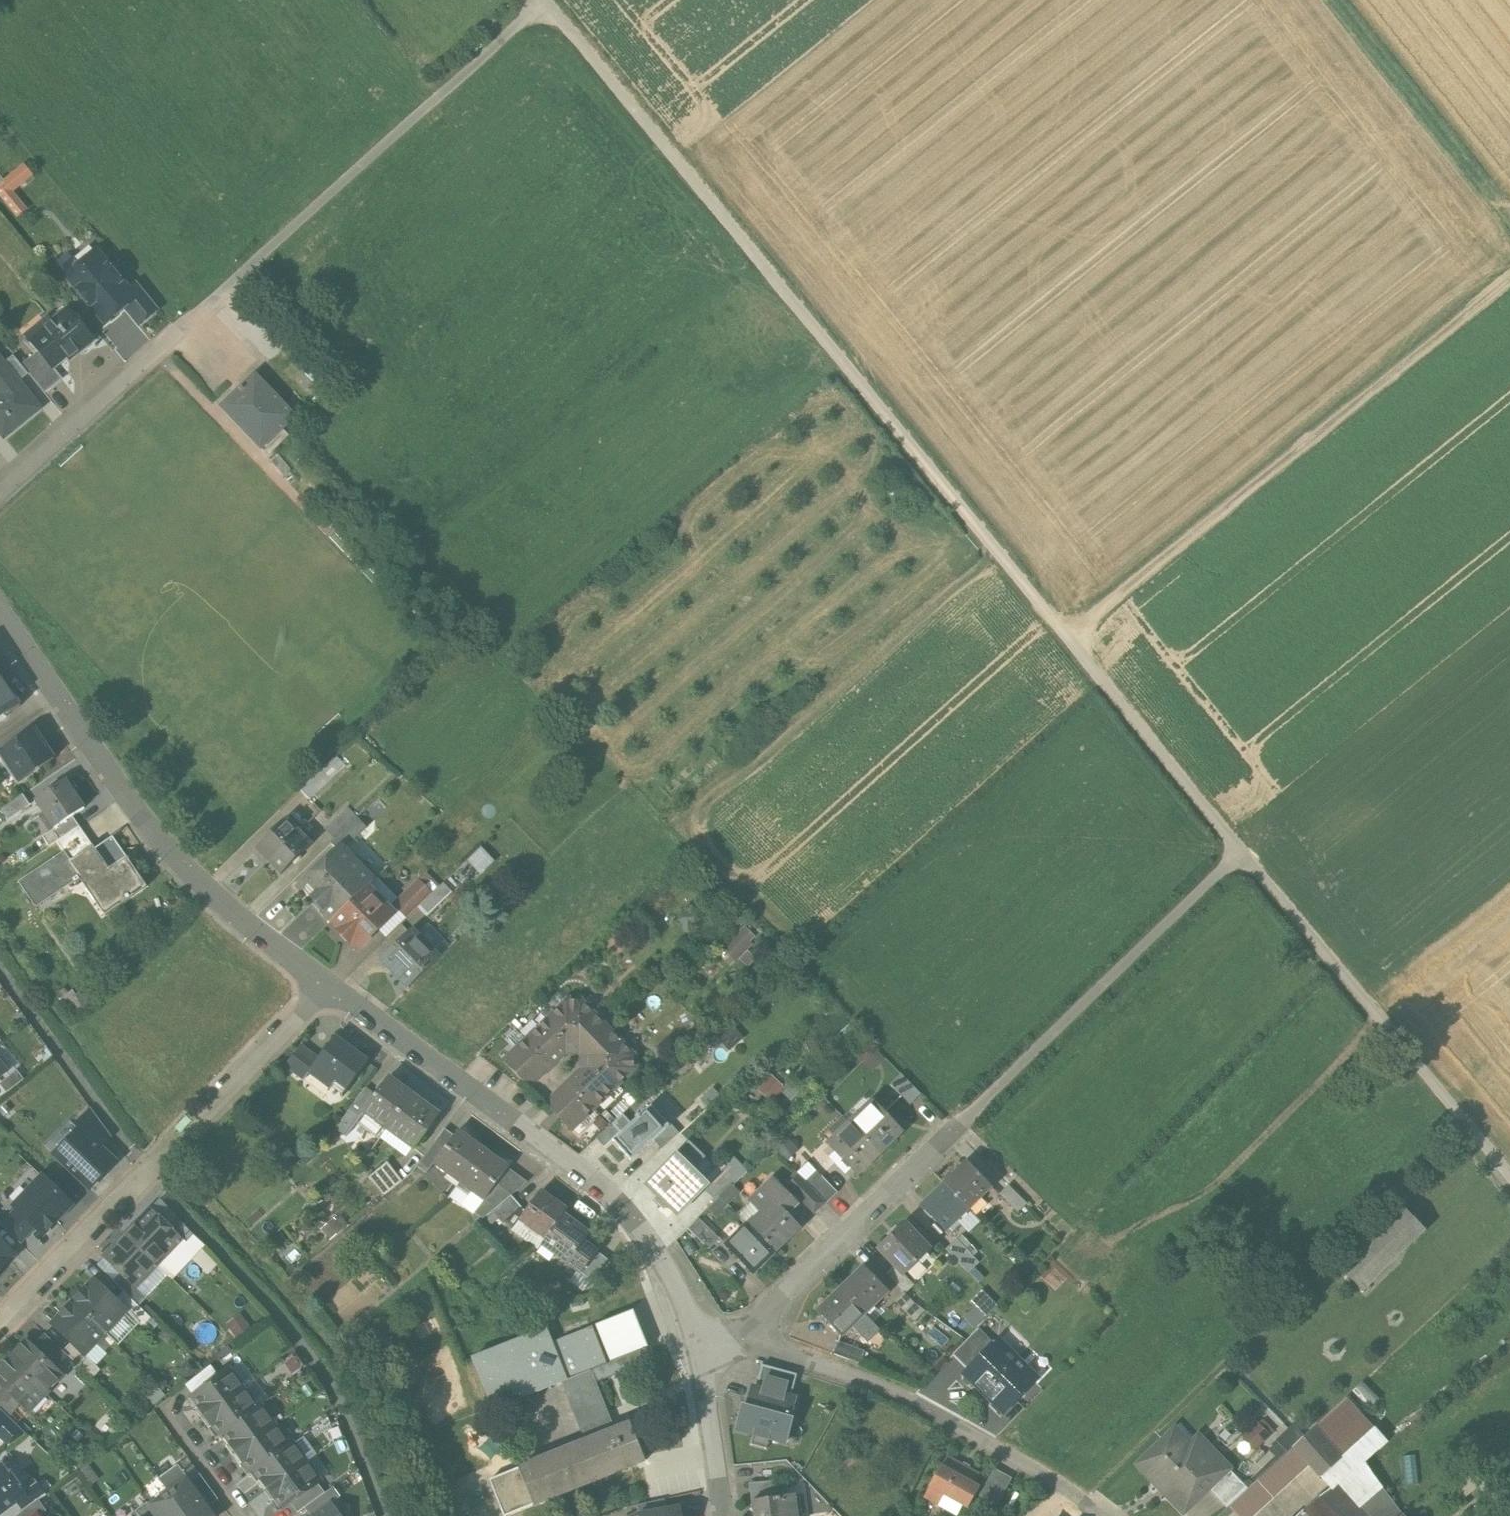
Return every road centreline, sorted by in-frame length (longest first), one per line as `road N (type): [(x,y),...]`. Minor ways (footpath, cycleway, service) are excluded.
road 1 (track): [(1509,1178),(540,0)]
road 2 (residential): [(0,493),(544,4)]
road 3 (track): [(1067,642),(1509,280)]
road 4 (residential): [(323,990),(579,1168),(657,1245),(705,1358)]
road 5 (residential): [(0,620),(114,801),(160,852),(323,990)]
road 6 (residential): [(323,990),(0,1325)]
road 7 (track): [(953,1134),(1238,851)]
road 8 (residential): [(1099,1515),(989,1441),(753,1337)]
road 9 (residential): [(753,1337),(953,1134)]
road 10 (track): [(1339,0),(1509,213)]
road 11 (residential): [(705,1358),(725,1515)]

